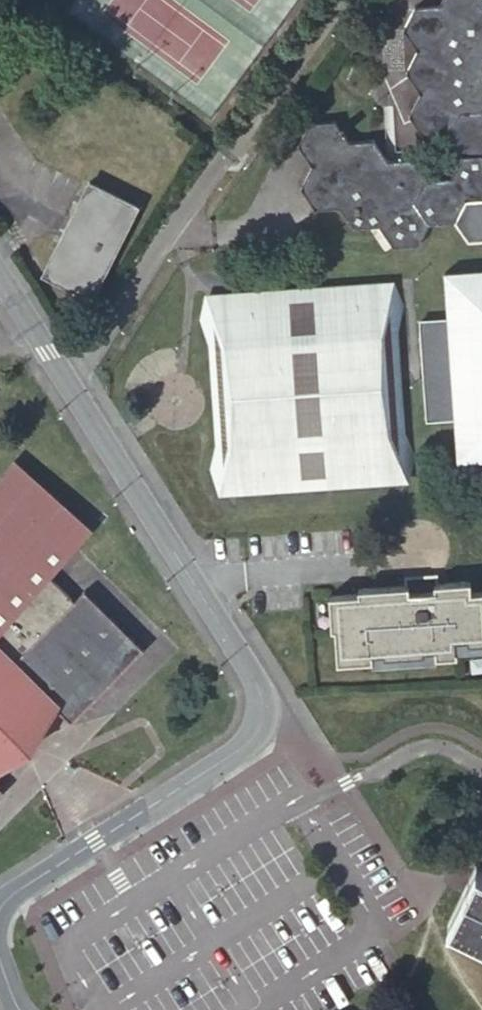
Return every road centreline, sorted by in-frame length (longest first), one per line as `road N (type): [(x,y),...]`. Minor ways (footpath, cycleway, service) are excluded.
road 1 (unclassified): [(0,908),(249,741),(264,717),(261,689),(0,268)]

